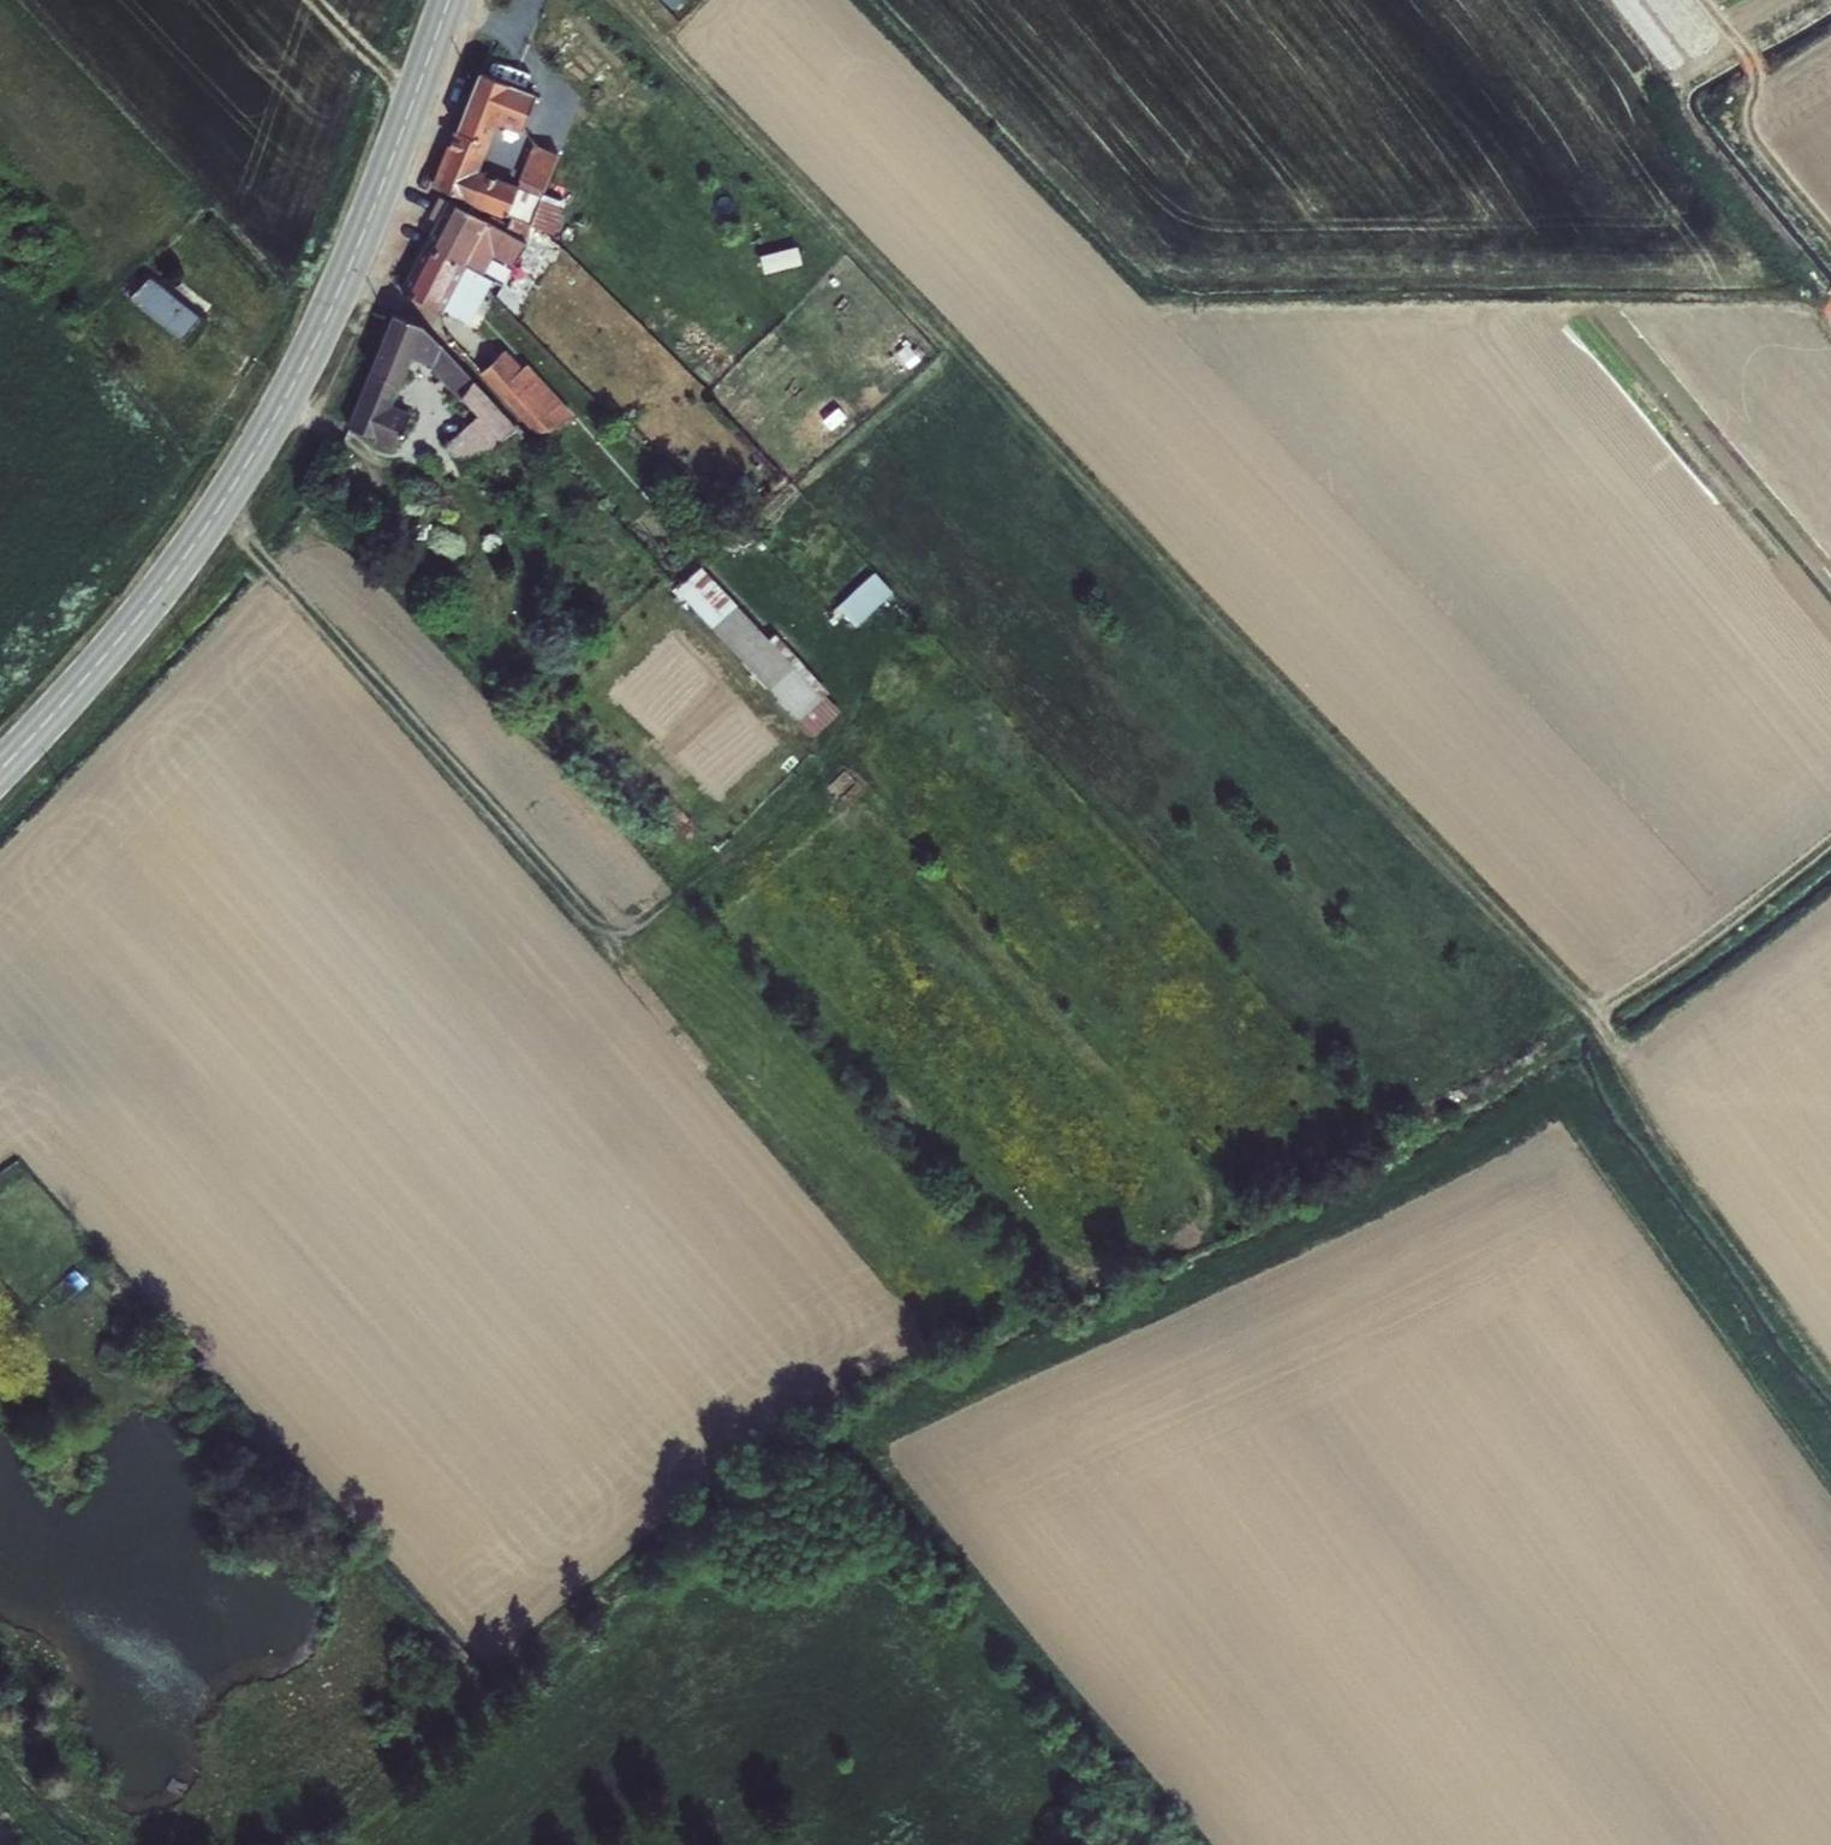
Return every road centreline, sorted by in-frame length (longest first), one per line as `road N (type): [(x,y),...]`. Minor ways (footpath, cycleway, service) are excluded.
road 1 (track): [(610,0),(757,143),(1599,1025)]
road 2 (tertiary): [(0,767),(163,584),(269,429),(343,280),(448,0)]
road 3 (track): [(1599,1025),(1578,1049),(1830,1419)]
road 4 (track): [(1599,1025),(1830,842)]
road 5 (track): [(1830,235),(1751,129),(1750,63),(1703,0)]

